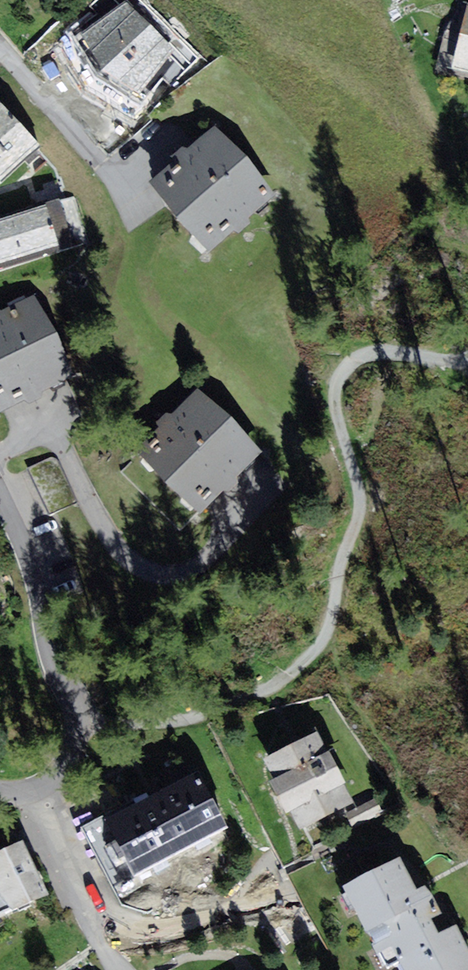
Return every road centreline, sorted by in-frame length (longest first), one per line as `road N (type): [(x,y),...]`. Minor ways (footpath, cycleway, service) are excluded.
road 1 (track): [(457,366),(387,351),(358,357),(338,378),(333,406),(359,488),(359,520),(328,627),(298,668),(223,707),(152,725),(118,726),(75,712)]
road 2 (residential): [(0,496),(25,546),(78,733),(52,778),(19,792),(0,789)]

